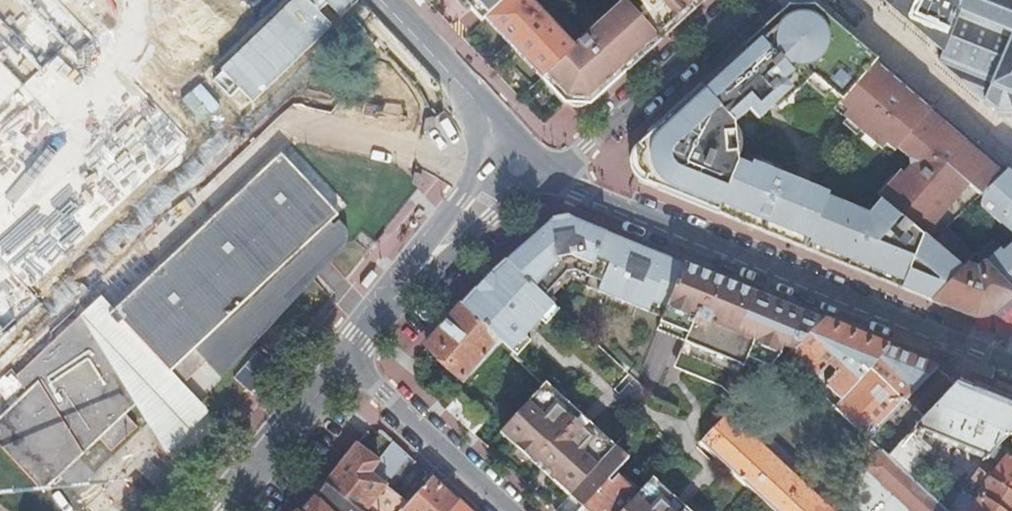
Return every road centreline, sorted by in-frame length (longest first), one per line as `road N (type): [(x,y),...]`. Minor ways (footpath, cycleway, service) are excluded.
road 1 (residential): [(972,351),(520,167)]
road 2 (residential): [(520,167),(562,163),(747,0)]
road 3 (residential): [(348,362),(511,510)]
road 4 (residential): [(222,510),(348,362)]
road 5 (residential): [(414,35),(472,95),(520,167)]
road 6 (residential): [(348,362),(450,238)]

